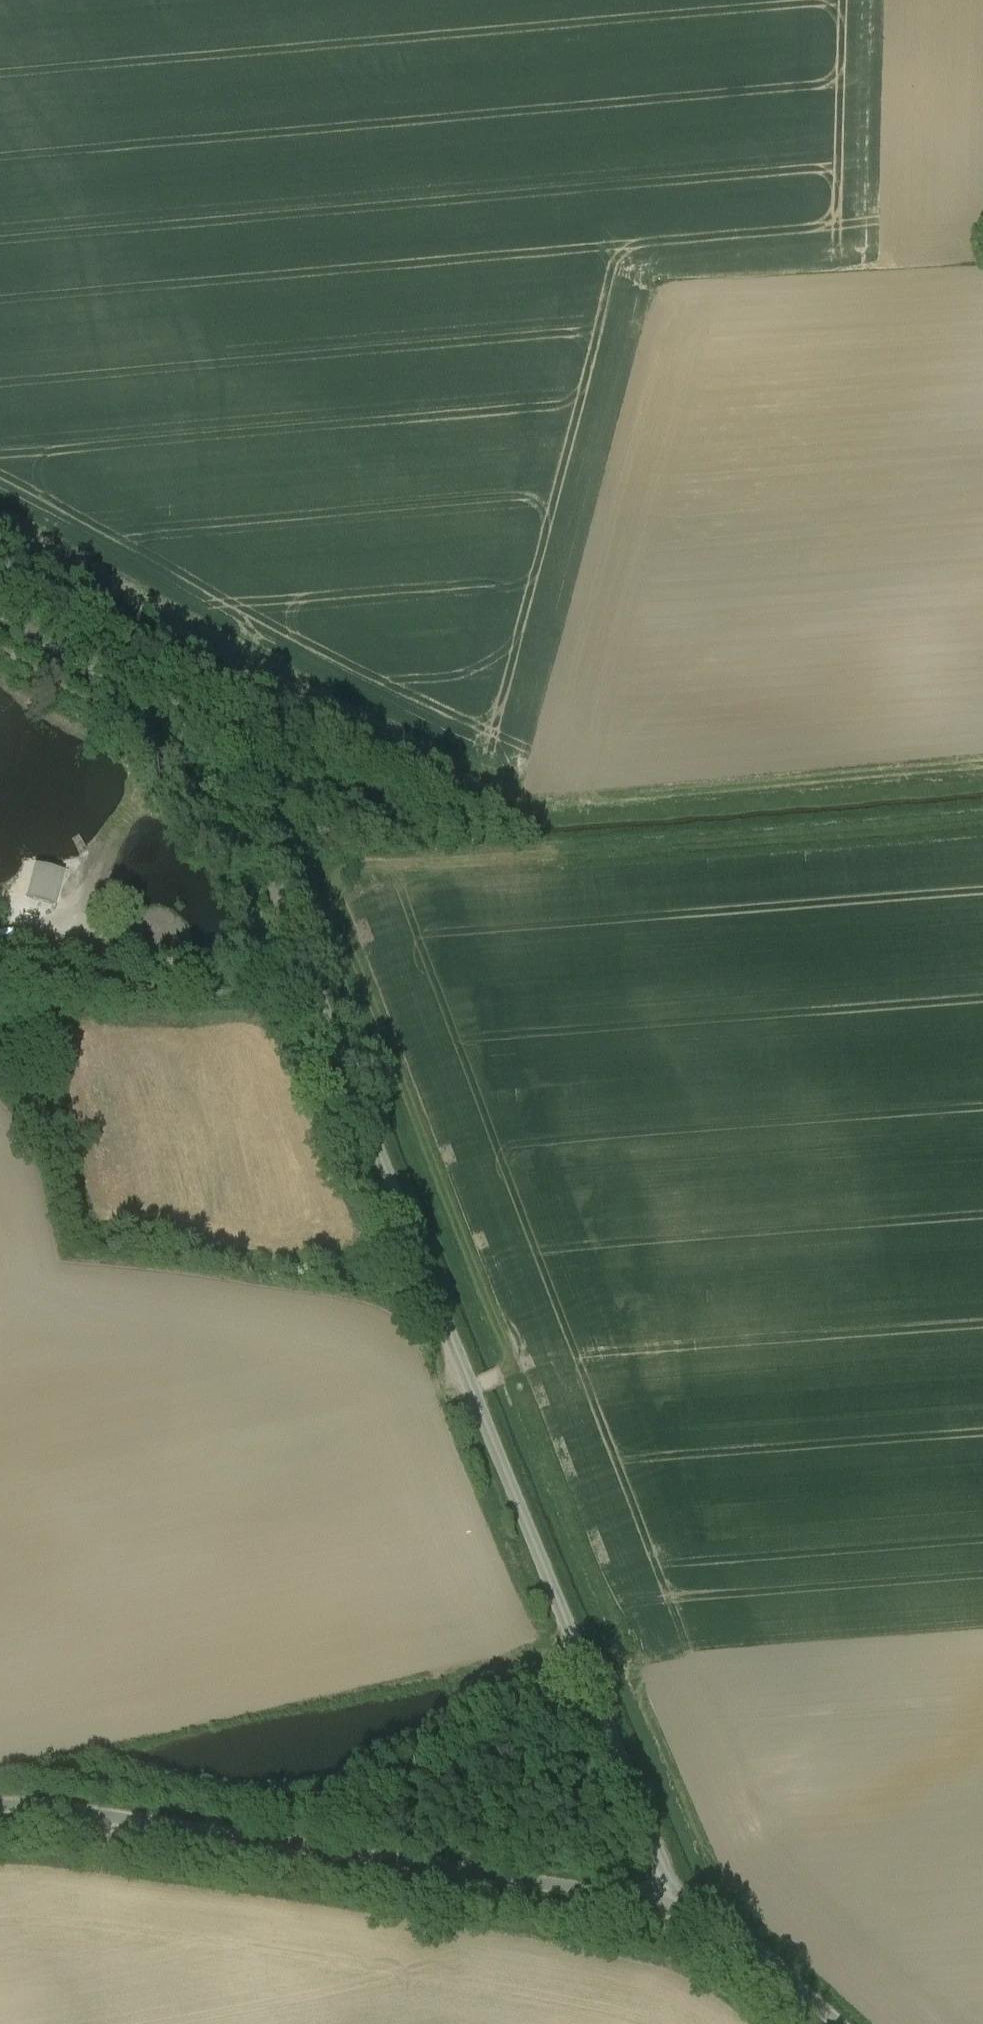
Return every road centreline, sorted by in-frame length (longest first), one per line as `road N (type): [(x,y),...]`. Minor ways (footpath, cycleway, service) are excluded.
road 1 (unclassified): [(0,619),(156,697),(196,723),(220,756),(586,1644),(687,1911)]
road 2 (unclassified): [(0,1808),(687,1911)]
road 3 (unclassified): [(687,1911),(763,1945),(842,2023)]

